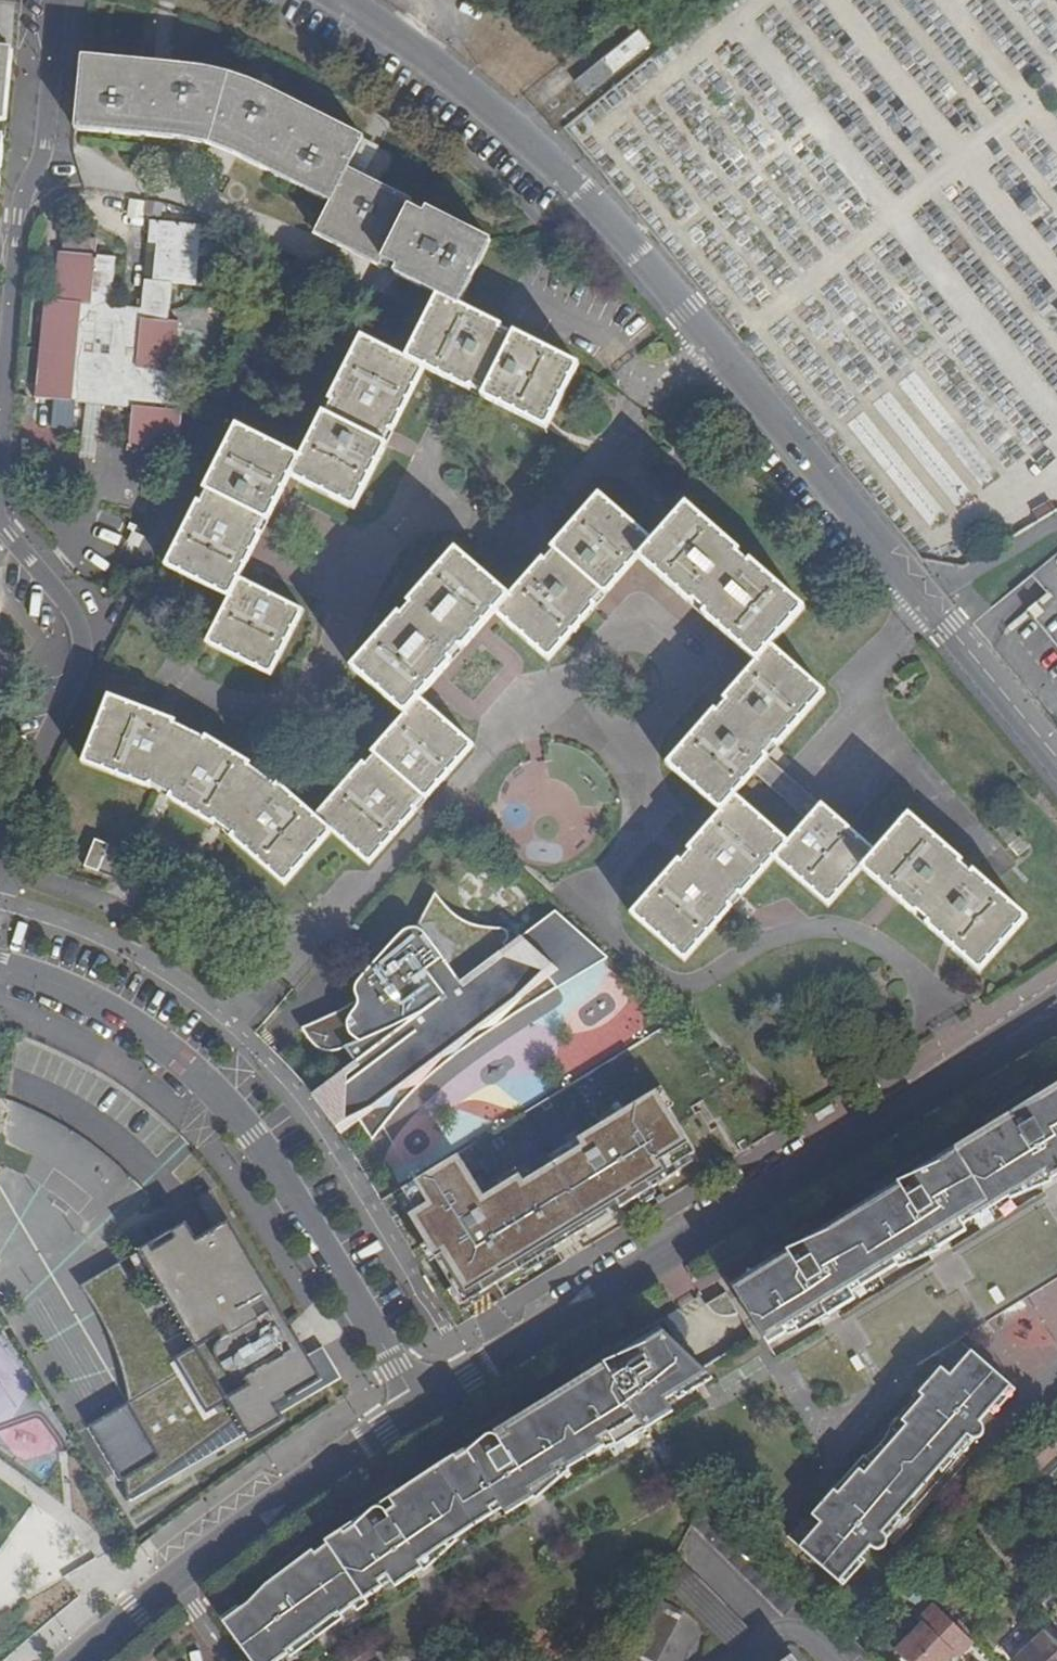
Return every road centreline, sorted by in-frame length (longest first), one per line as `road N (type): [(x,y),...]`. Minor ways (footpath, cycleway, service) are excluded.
road 1 (residential): [(1056,757),(581,192),(514,127),(347,0)]
road 2 (secondary): [(420,1408),(983,1056)]
road 3 (residential): [(420,1408),(274,1167),(216,1093),(127,1020),(0,966)]
road 4 (secondary): [(69,1660),(262,1510),(420,1408)]
road 5 (residential): [(0,842),(89,656),(83,612),(19,535)]
road 6 (residential): [(20,215),(48,147),(62,0)]

